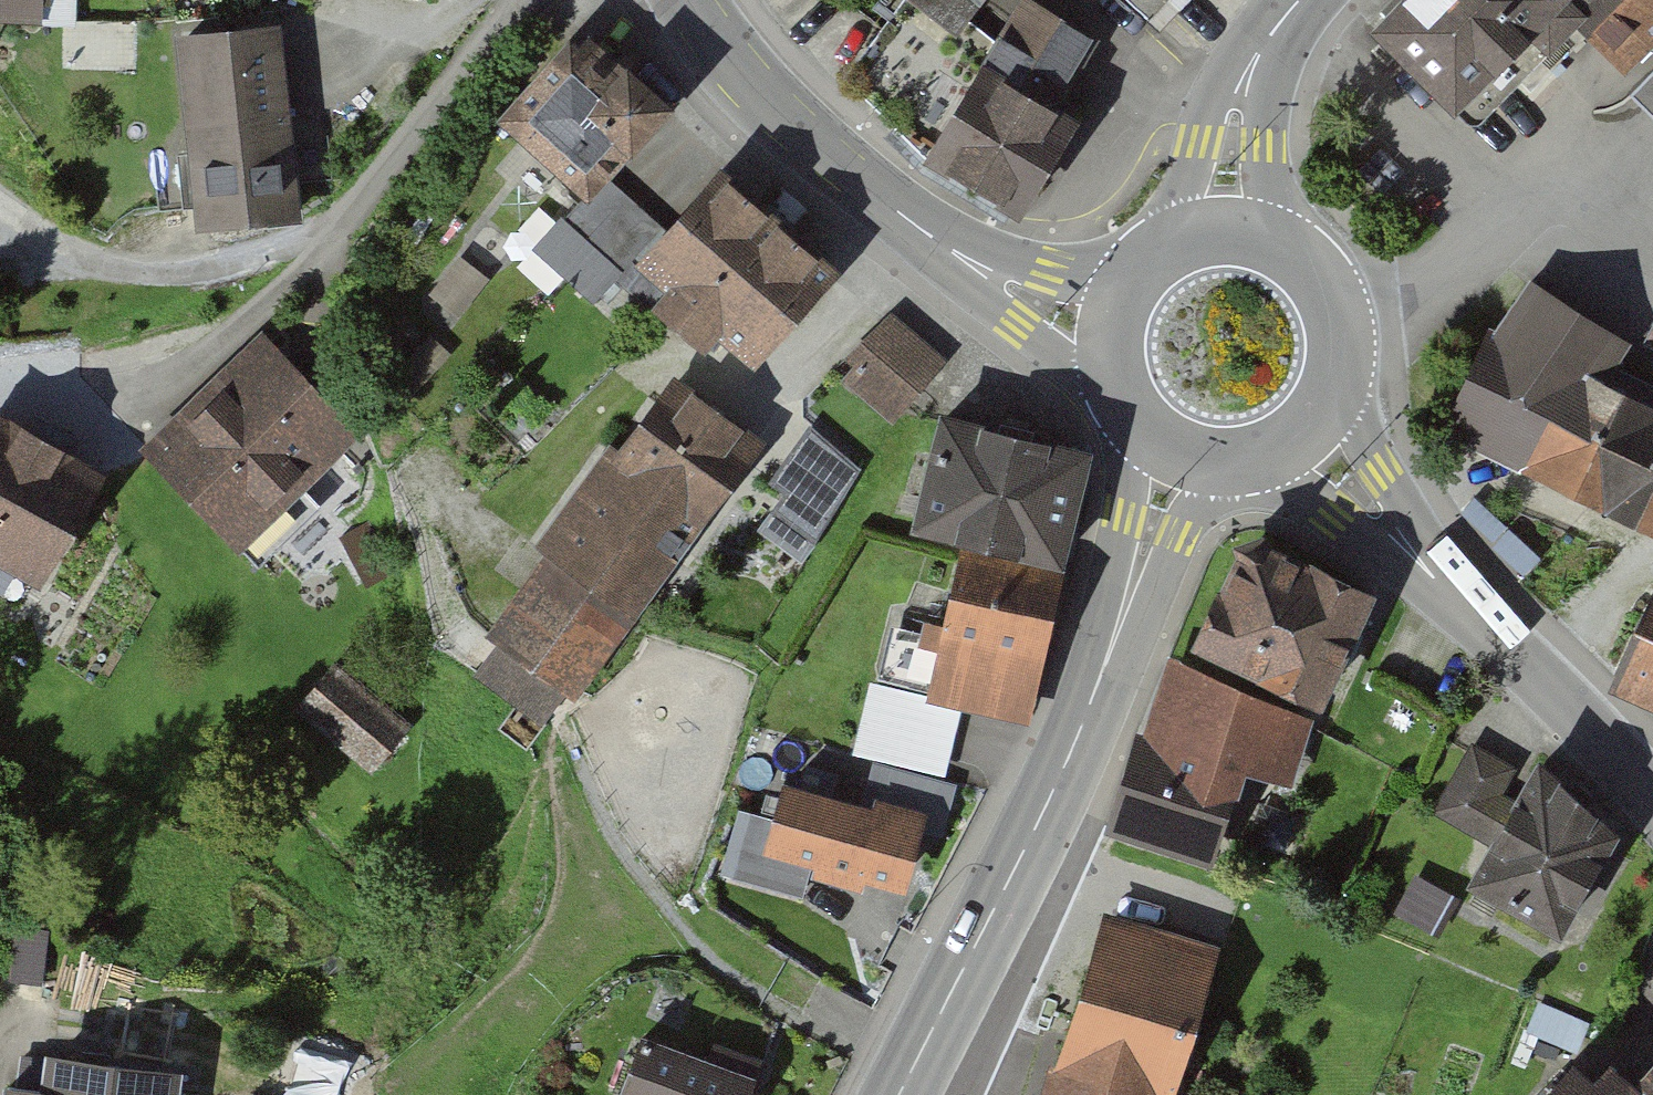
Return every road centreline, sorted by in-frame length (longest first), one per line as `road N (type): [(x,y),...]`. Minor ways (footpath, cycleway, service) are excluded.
road 1 (tertiary): [(900,1094),(1062,777),(1179,461)]
road 2 (residential): [(0,205),(63,248),(154,275),(244,261),(301,242),(358,205),(525,0)]
road 3 (tertiary): [(1102,333),(1032,302),(908,220),(786,121),(690,0)]
road 4 (residential): [(1310,435),(1425,567),(1529,660),(1652,796)]
road 5 (tertiary): [(1310,435),(1343,372),(1339,306),(1299,252),(1275,237),(1221,225)]
road 6 (tertiary): [(1221,225),(1238,105),(1252,68),(1300,0)]
road 7 (tertiary): [(1221,225),(1155,246),(1111,299),(1102,333)]
road 8 (tertiary): [(1102,333),(1104,375),(1121,414),(1179,461)]
road 9 (tertiary): [(1179,461),(1250,466),(1310,435)]

